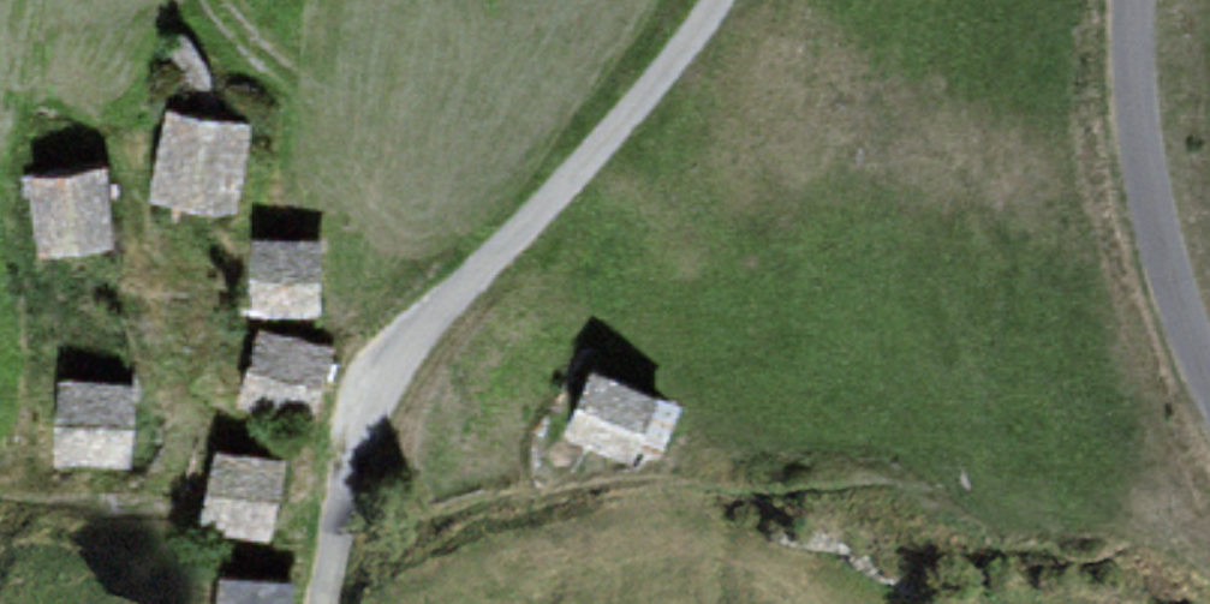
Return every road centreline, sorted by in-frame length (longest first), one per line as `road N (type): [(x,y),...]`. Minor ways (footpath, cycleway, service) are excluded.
road 1 (unclassified): [(736,0),(726,23),(415,361),(356,475),(332,603)]
road 2 (unclassified): [(1209,366),(1141,156),(1134,0)]

